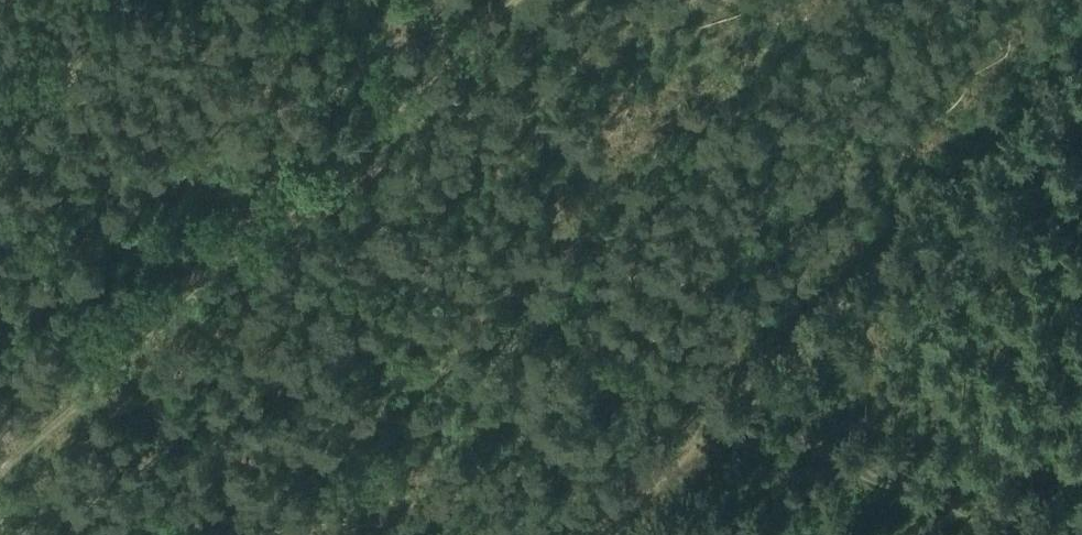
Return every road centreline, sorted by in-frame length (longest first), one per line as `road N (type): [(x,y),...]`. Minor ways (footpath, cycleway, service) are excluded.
road 1 (track): [(296,0),(289,194),(1043,534)]
road 2 (track): [(0,452),(504,0)]
road 3 (track): [(1081,95),(595,534)]
road 4 (track): [(187,0),(0,249)]

